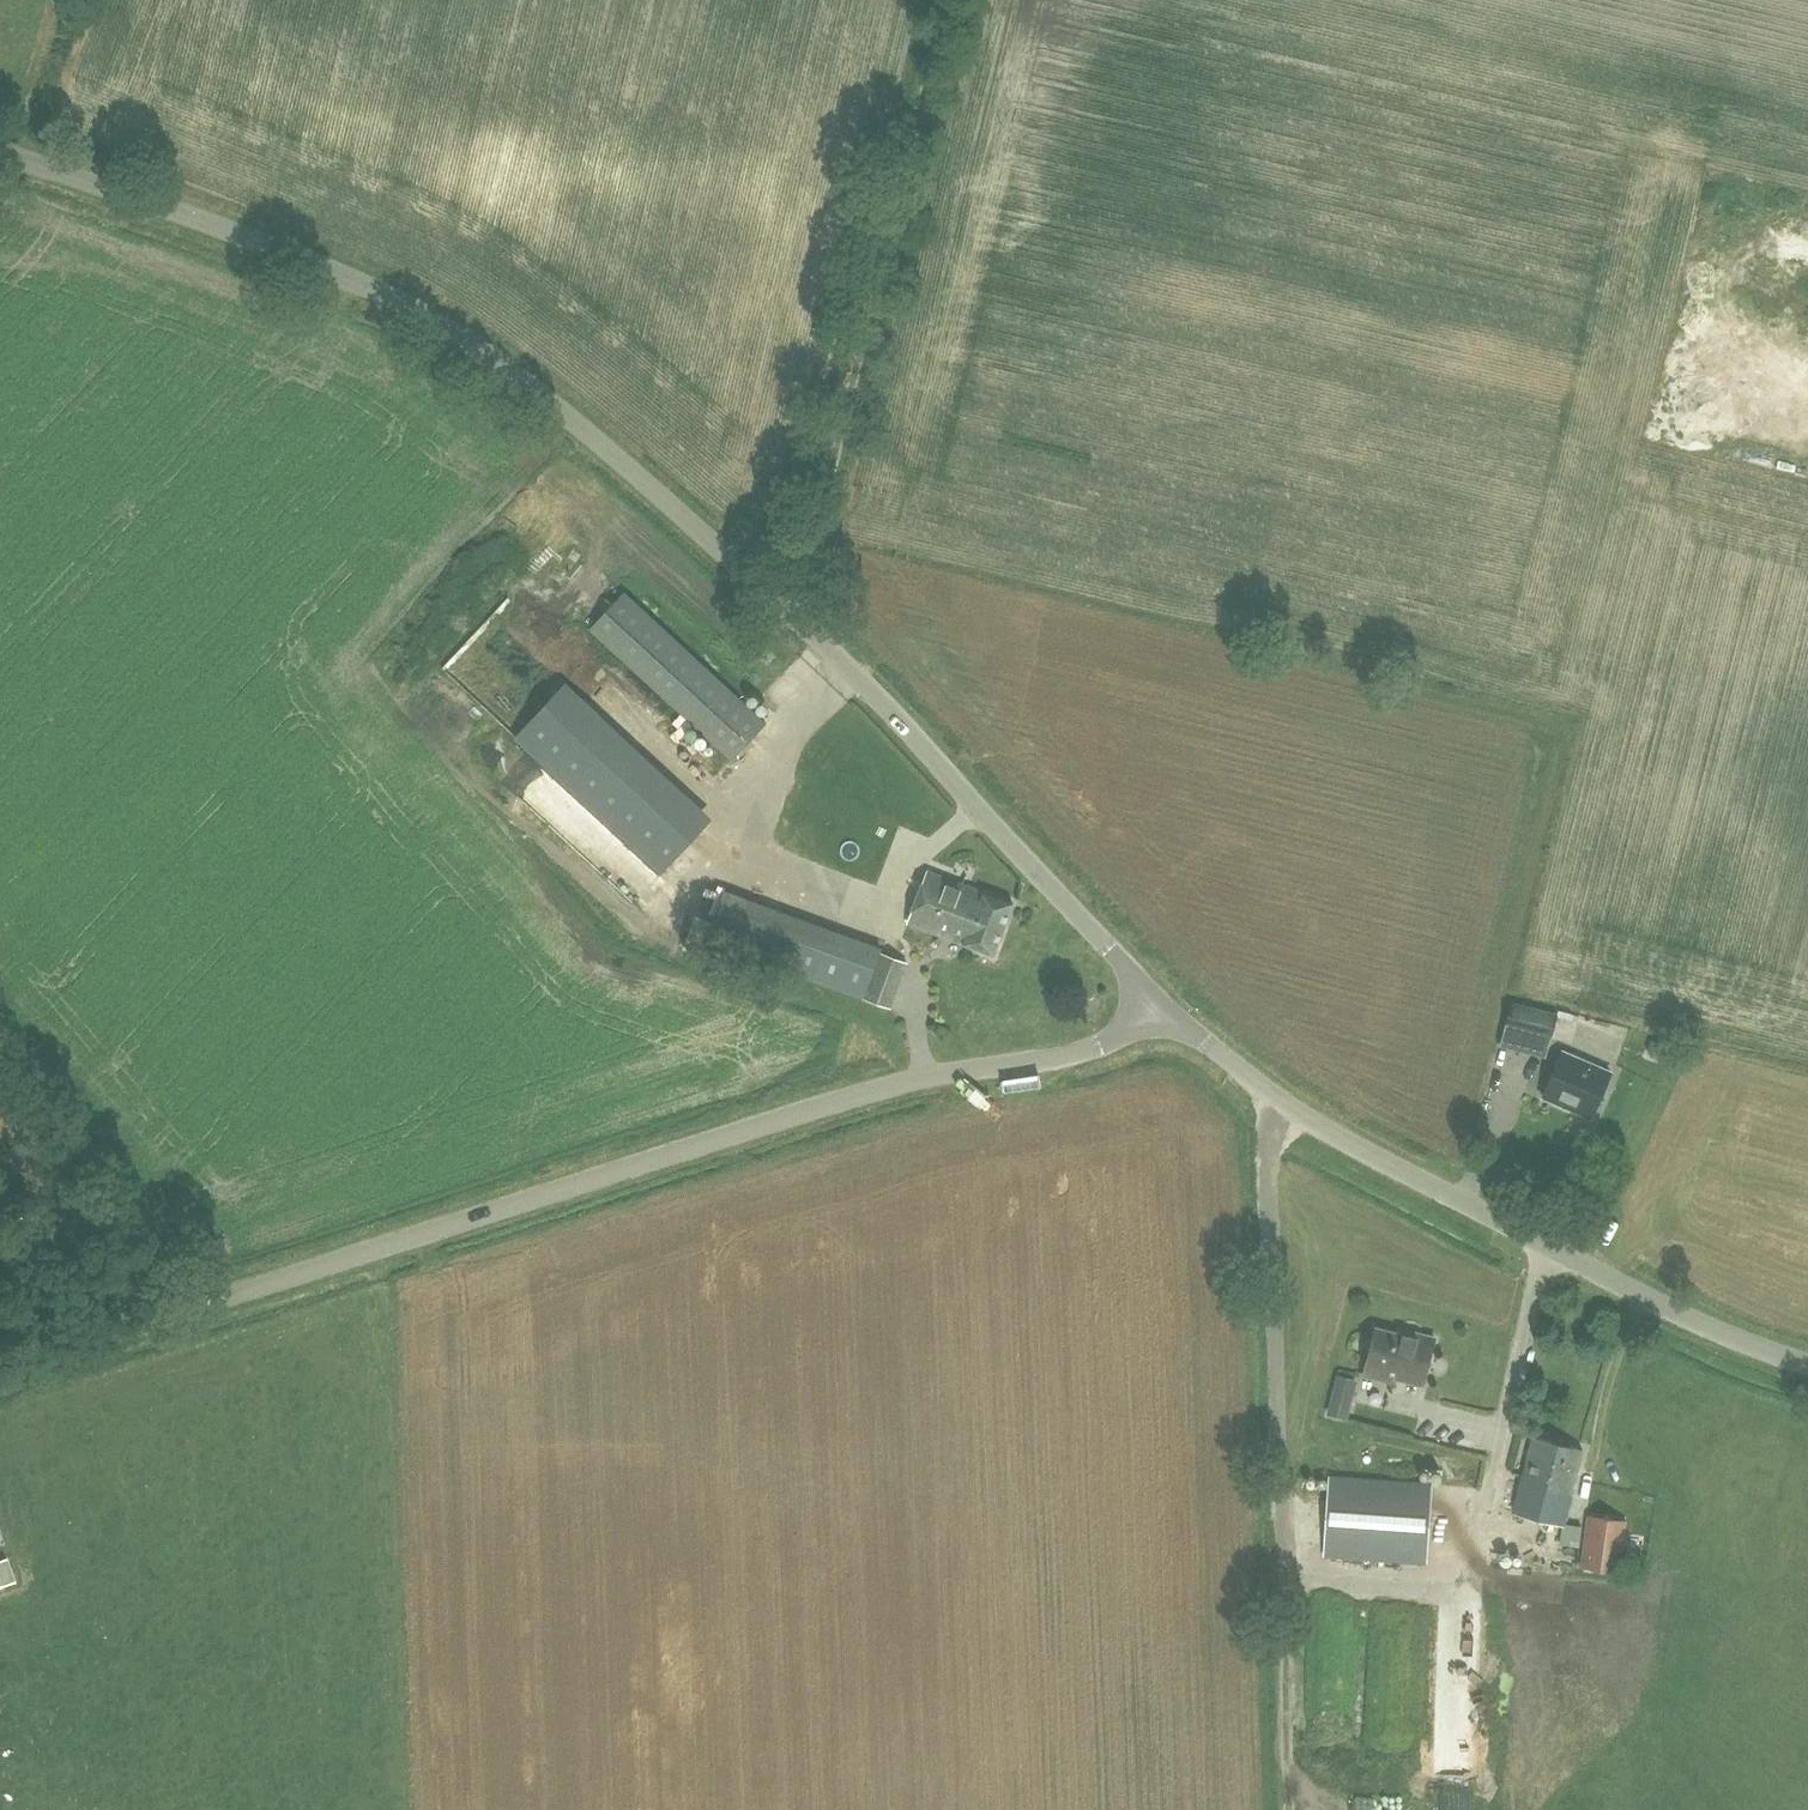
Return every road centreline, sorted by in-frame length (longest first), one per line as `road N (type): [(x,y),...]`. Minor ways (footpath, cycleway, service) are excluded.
road 1 (unclassified): [(1156,1004),(792,610),(509,369),(365,286),(0,155)]
road 2 (unclassified): [(0,1374),(848,1098),(1079,1049),(1118,1035),(1156,1004)]
road 3 (unclassified): [(1807,1366),(1694,1323),(1284,1109),(1156,1004)]
road 4 (track): [(940,0),(792,610)]

